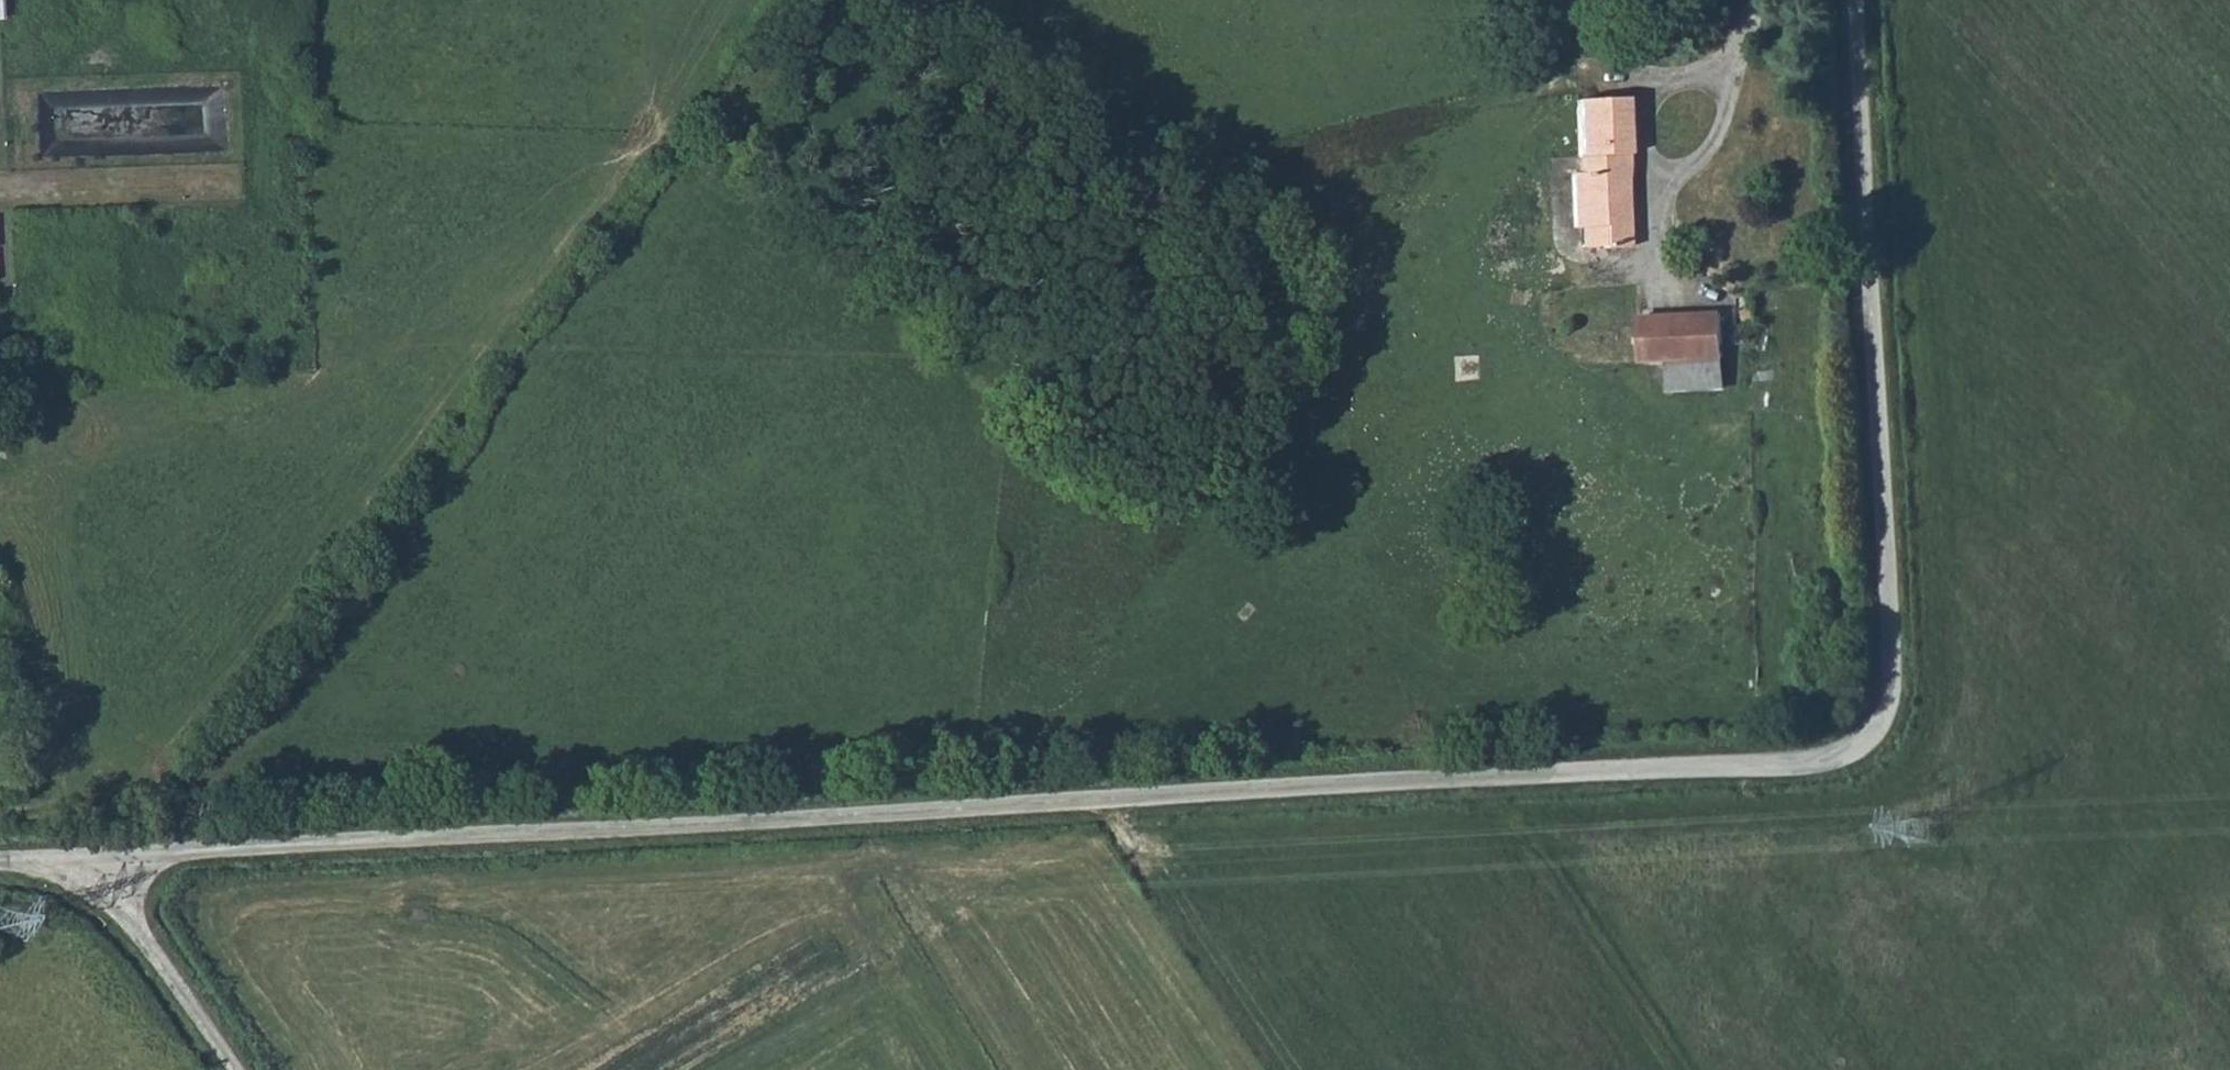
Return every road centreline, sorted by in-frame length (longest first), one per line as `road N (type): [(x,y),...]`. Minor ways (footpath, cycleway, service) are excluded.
road 1 (unclassified): [(104,855),(1853,760),(1885,723),(1897,663),(1859,0)]
road 2 (unclassified): [(104,855),(122,909),(235,1069)]

